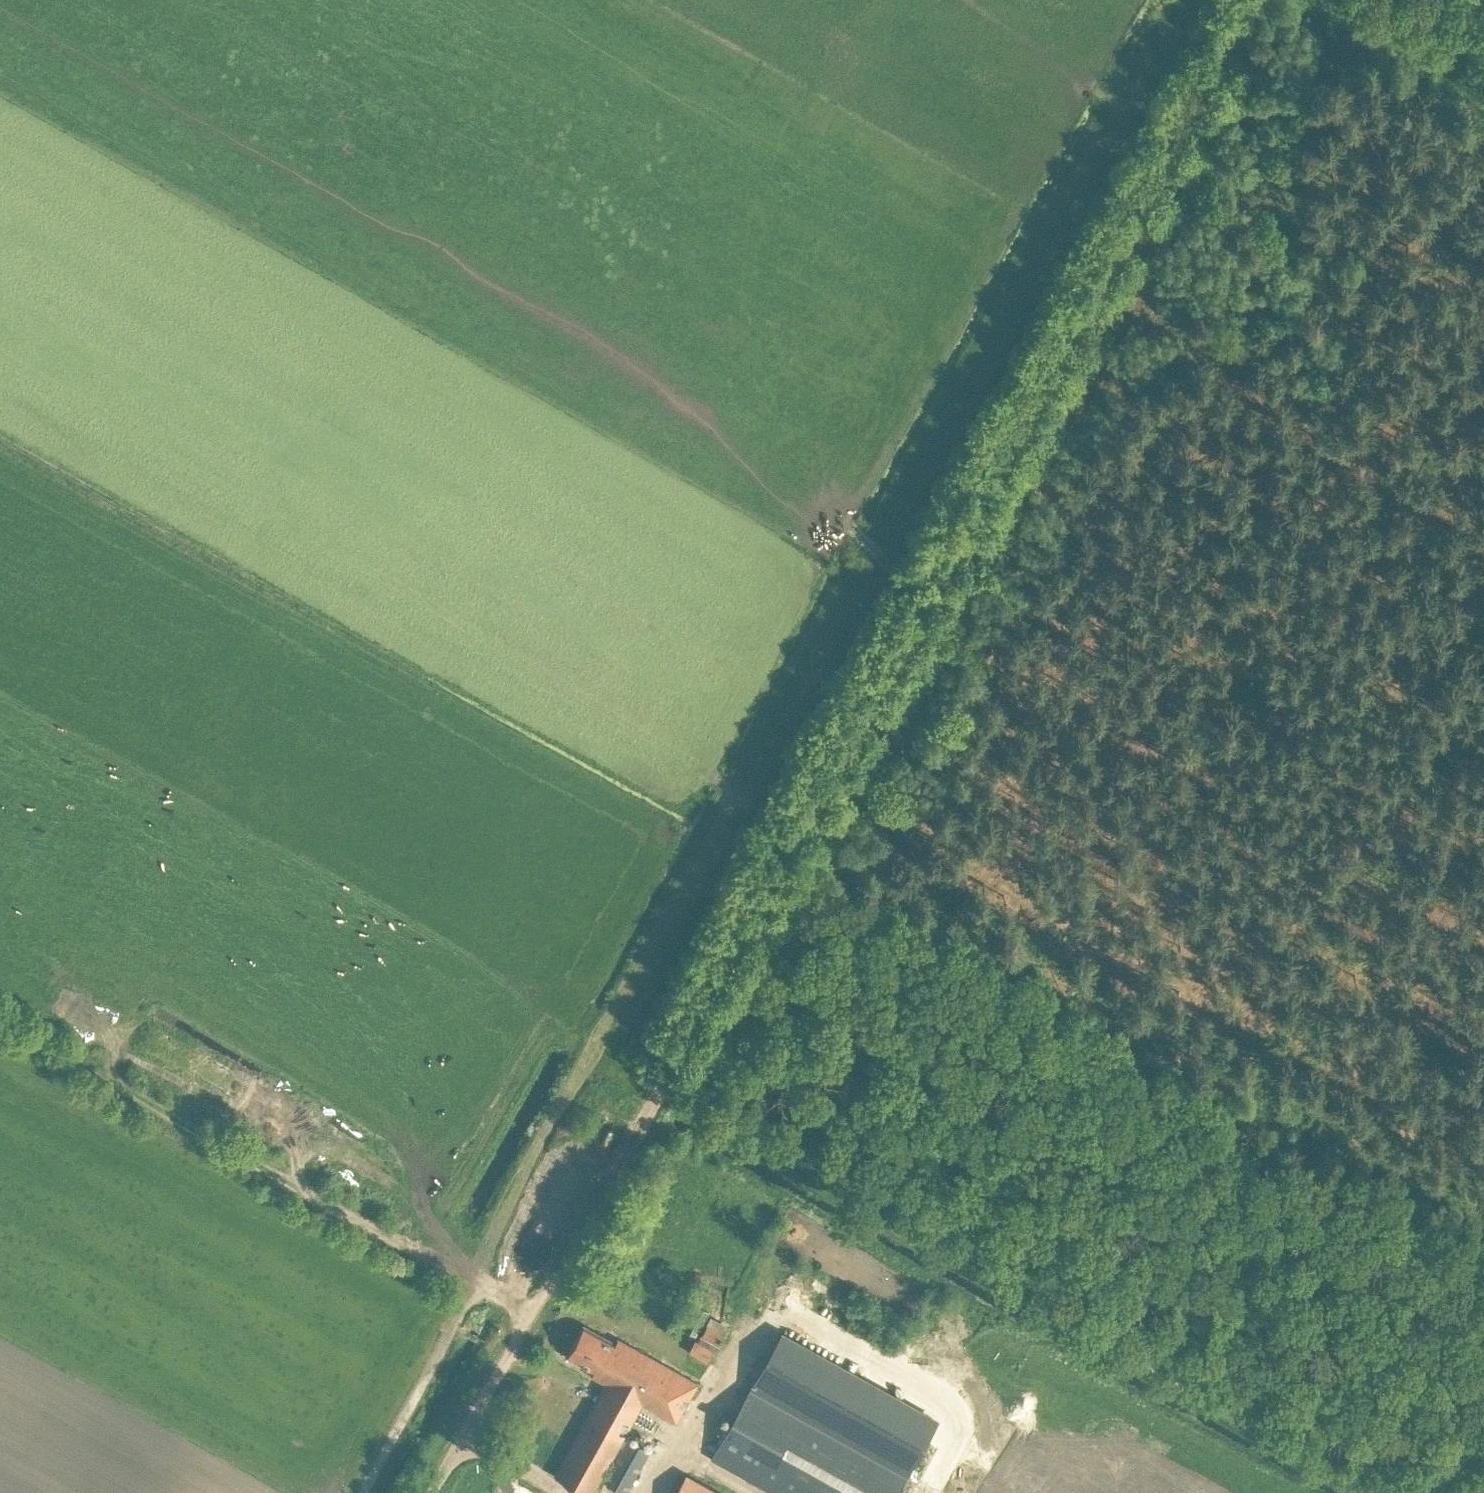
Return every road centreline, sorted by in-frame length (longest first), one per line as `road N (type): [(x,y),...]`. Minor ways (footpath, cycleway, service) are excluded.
road 1 (track): [(1177,5),(591,1051),(479,1284),(363,1492)]
road 2 (track): [(1253,0),(542,1293)]
road 3 (track): [(591,1051),(1373,1492)]
road 4 (track): [(532,1312),(276,1176)]
road 5 (unclassified): [(432,1492),(542,1293)]

